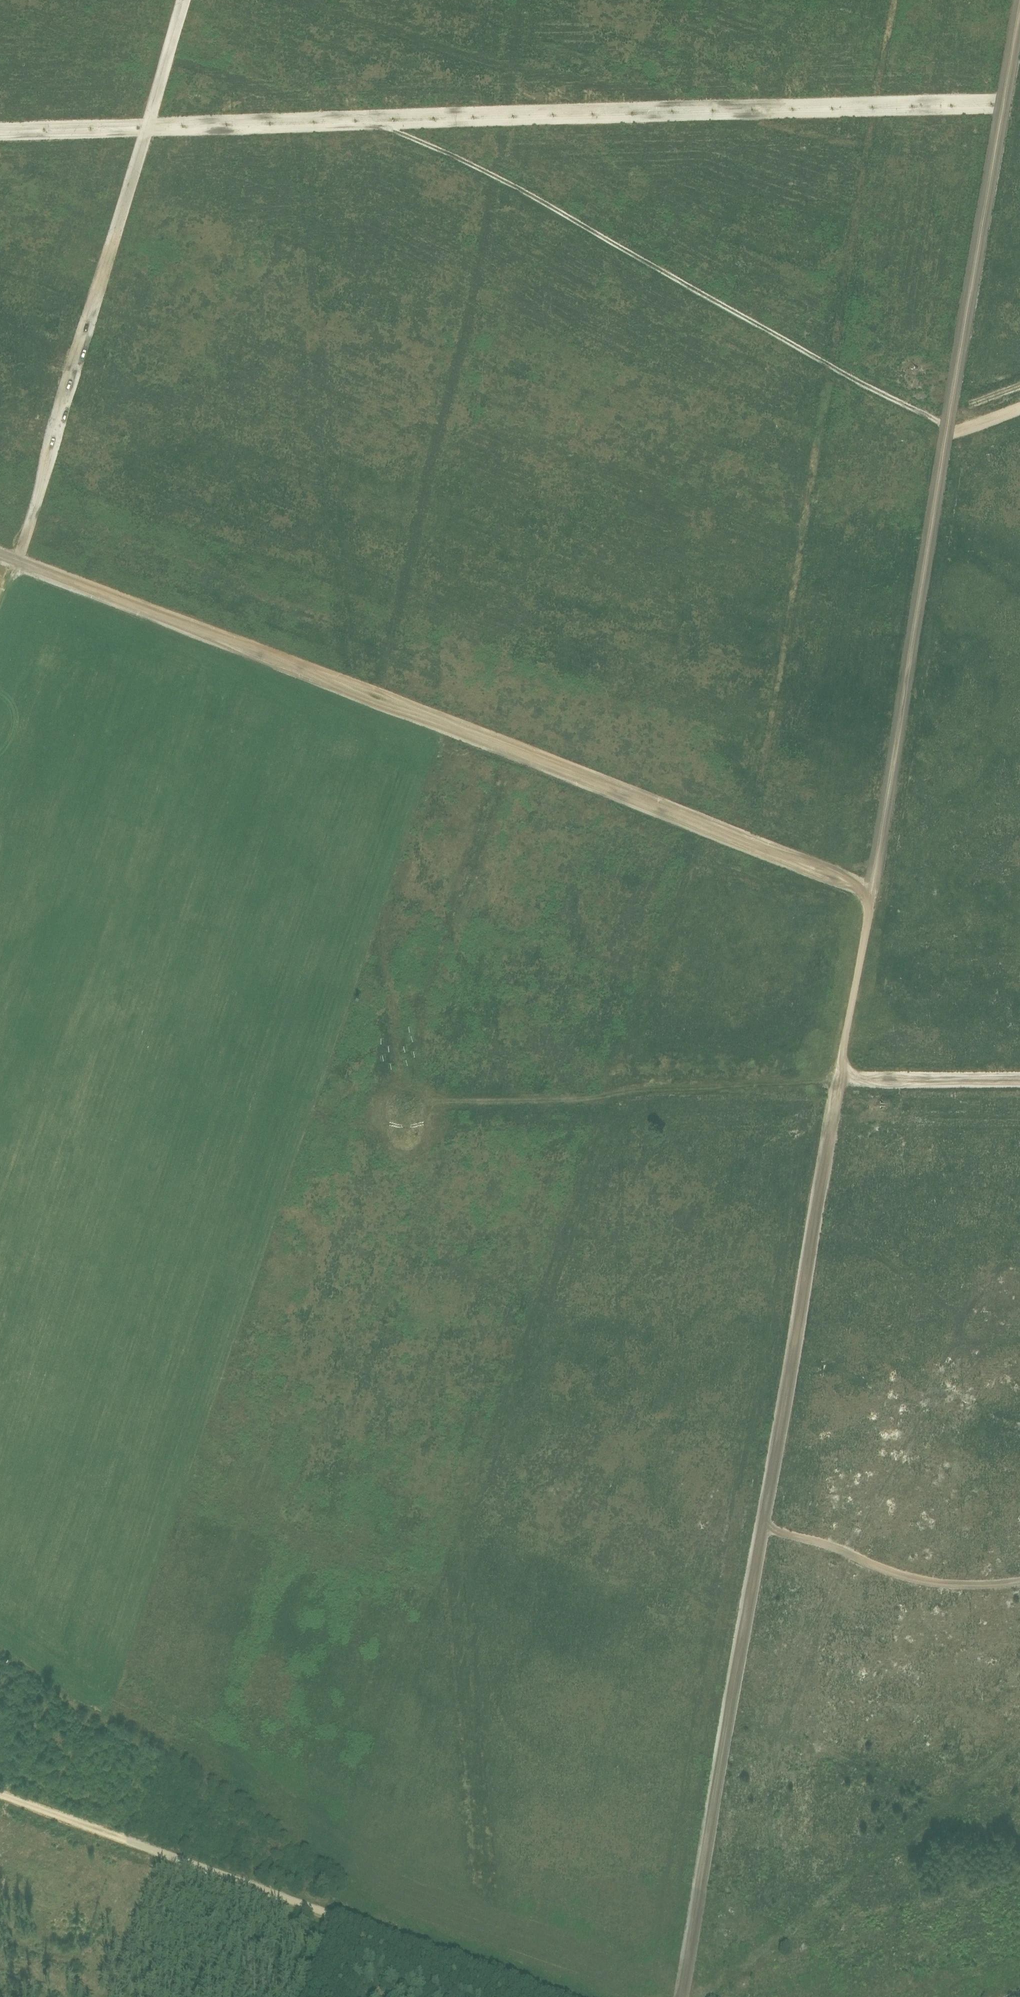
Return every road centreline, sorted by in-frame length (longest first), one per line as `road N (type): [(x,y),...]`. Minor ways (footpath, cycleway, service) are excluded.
road 1 (track): [(0,1806),(524,1996)]

